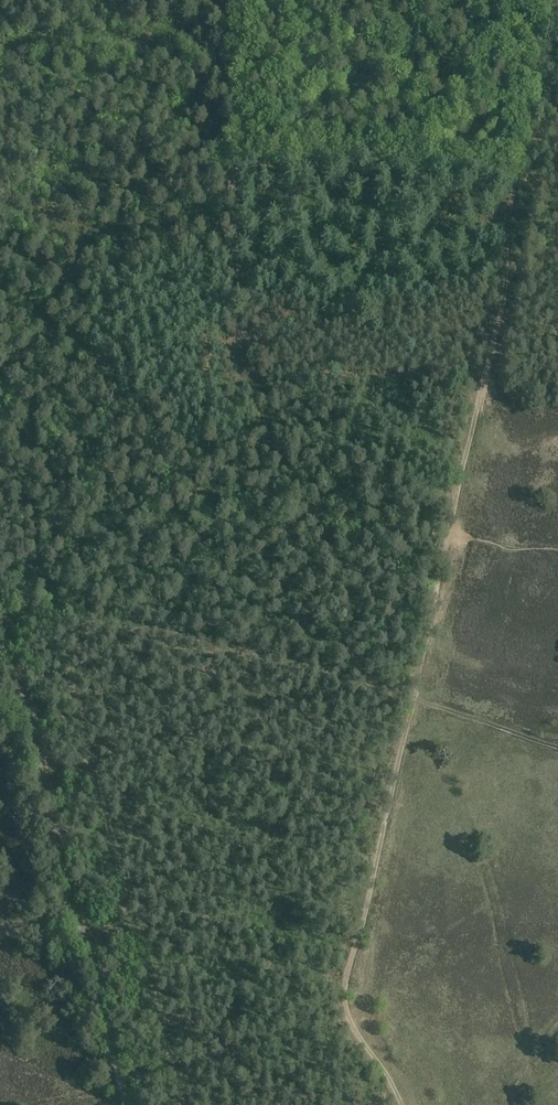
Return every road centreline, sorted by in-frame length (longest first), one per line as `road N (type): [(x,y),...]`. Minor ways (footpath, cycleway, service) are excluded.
road 1 (track): [(391,1104),(378,1073),(336,1017),(478,397),(551,0)]
road 2 (track): [(131,1104),(0,617)]
road 3 (track): [(0,217),(232,174),(242,0)]
road 4 (track): [(232,174),(245,162),(519,172)]

